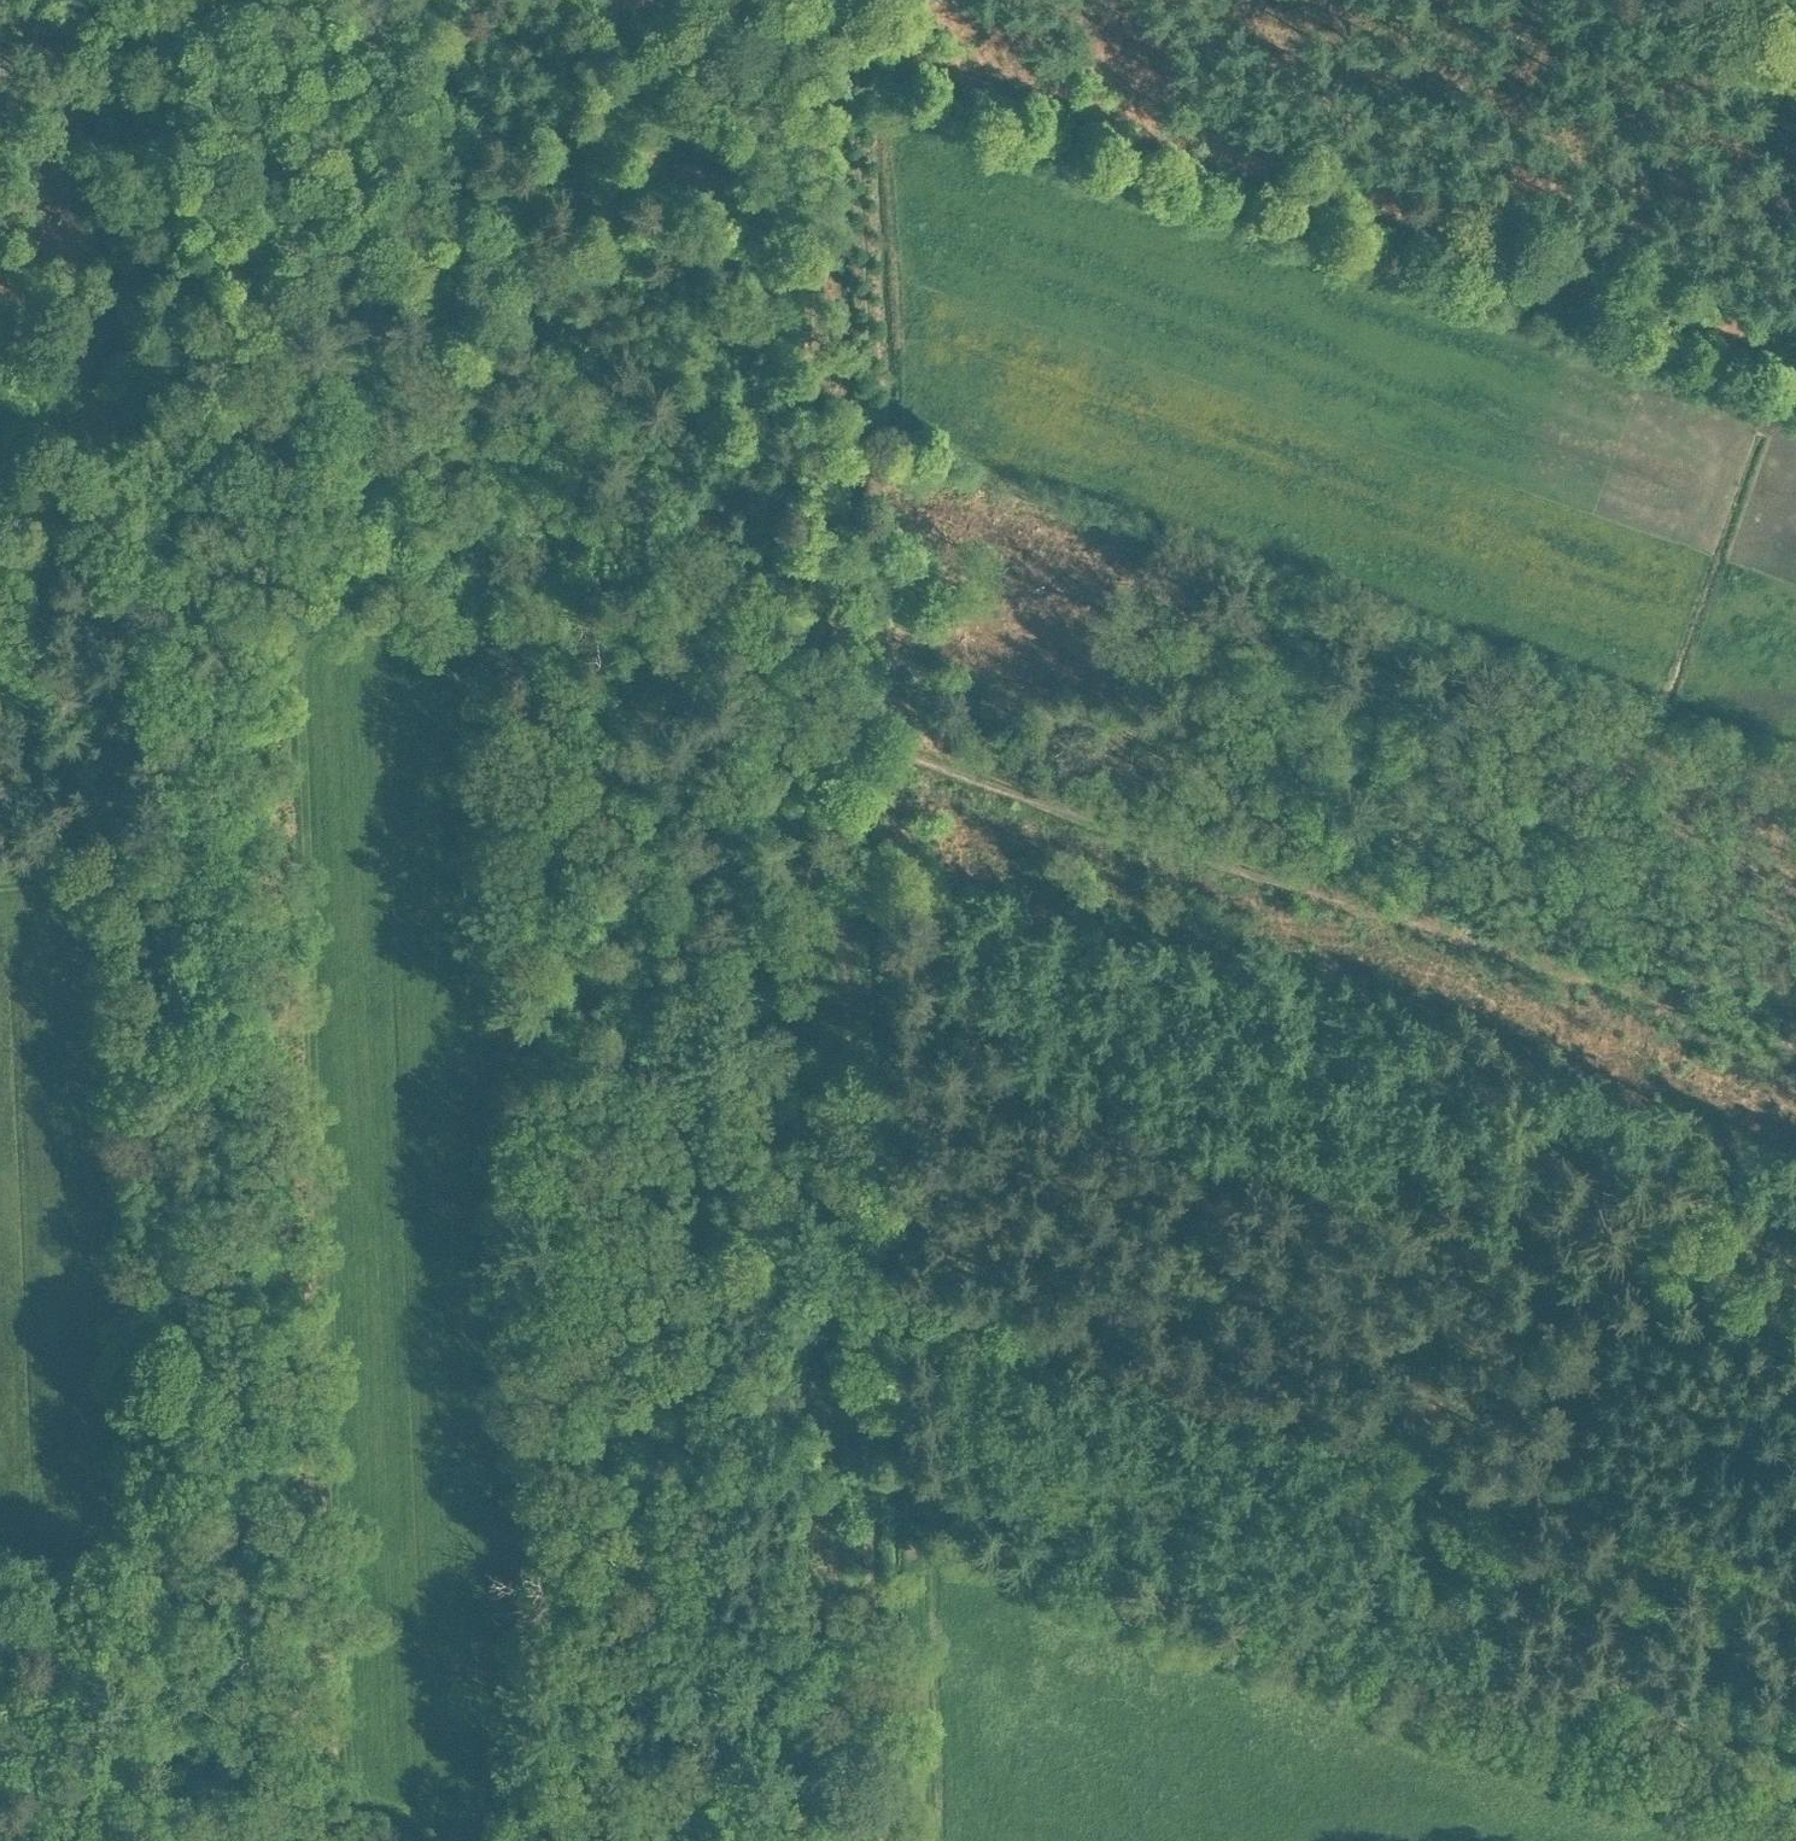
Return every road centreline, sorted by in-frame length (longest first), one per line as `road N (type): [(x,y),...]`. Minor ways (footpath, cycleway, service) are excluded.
road 1 (track): [(872,1840),(809,0)]

